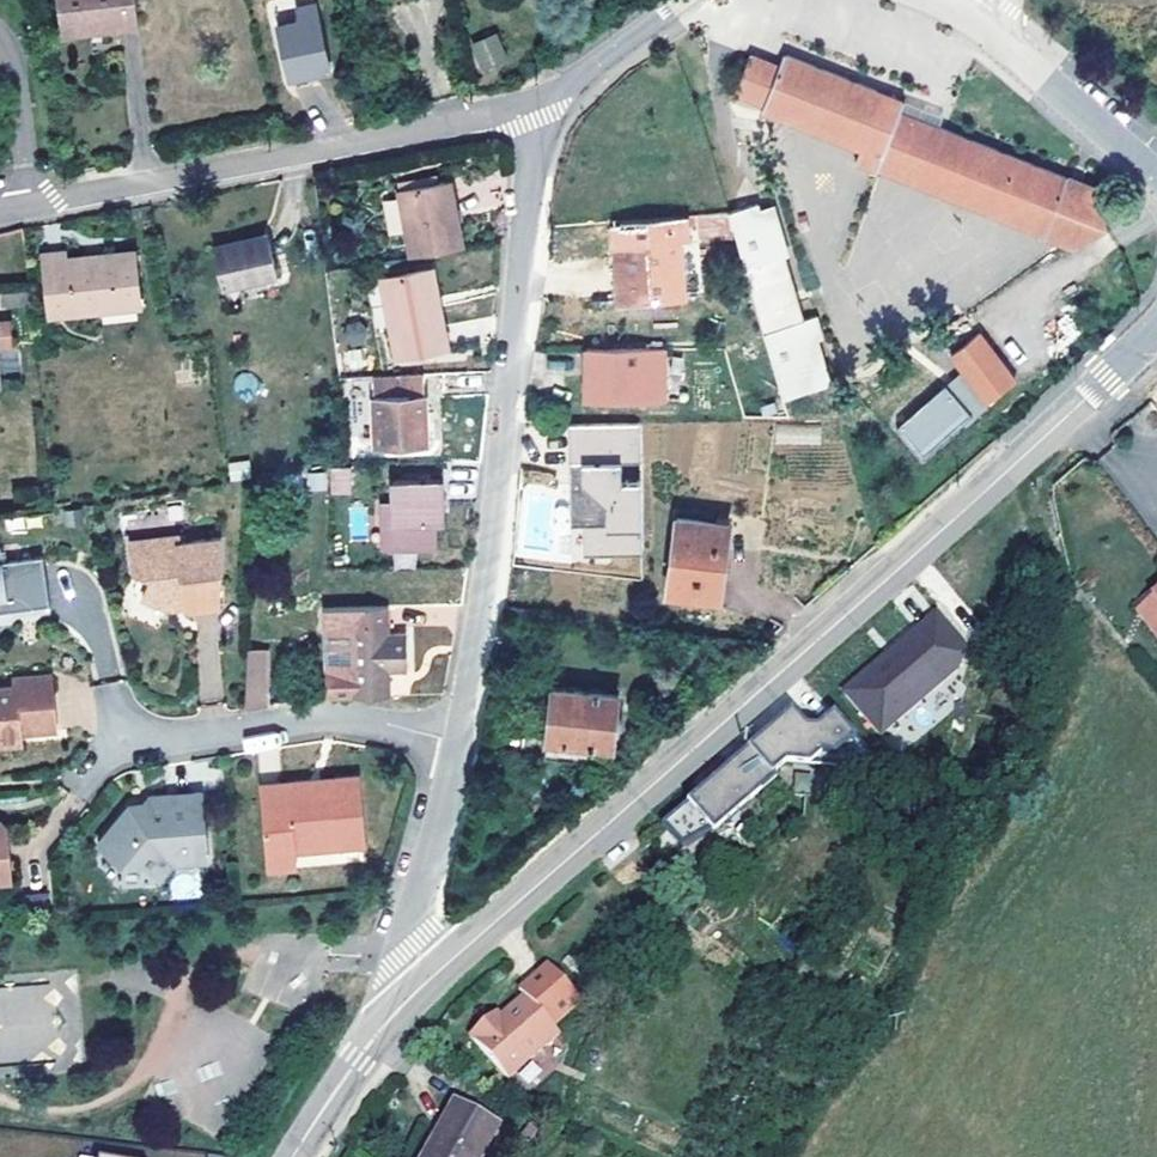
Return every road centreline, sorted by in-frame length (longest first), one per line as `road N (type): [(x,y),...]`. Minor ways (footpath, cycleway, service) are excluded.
road 1 (tertiary): [(1156,337),(431,978)]
road 2 (residential): [(545,100),(457,745)]
road 3 (residential): [(0,215),(545,100)]
road 4 (residential): [(127,742),(310,719),(387,723),(457,745)]
road 5 (residential): [(457,745),(420,908),(431,978)]
road 6 (residential): [(1156,177),(983,23)]
road 7 (tertiary): [(431,978),(358,1060),(294,1156)]
road 8 (residential): [(545,100),(679,0)]

